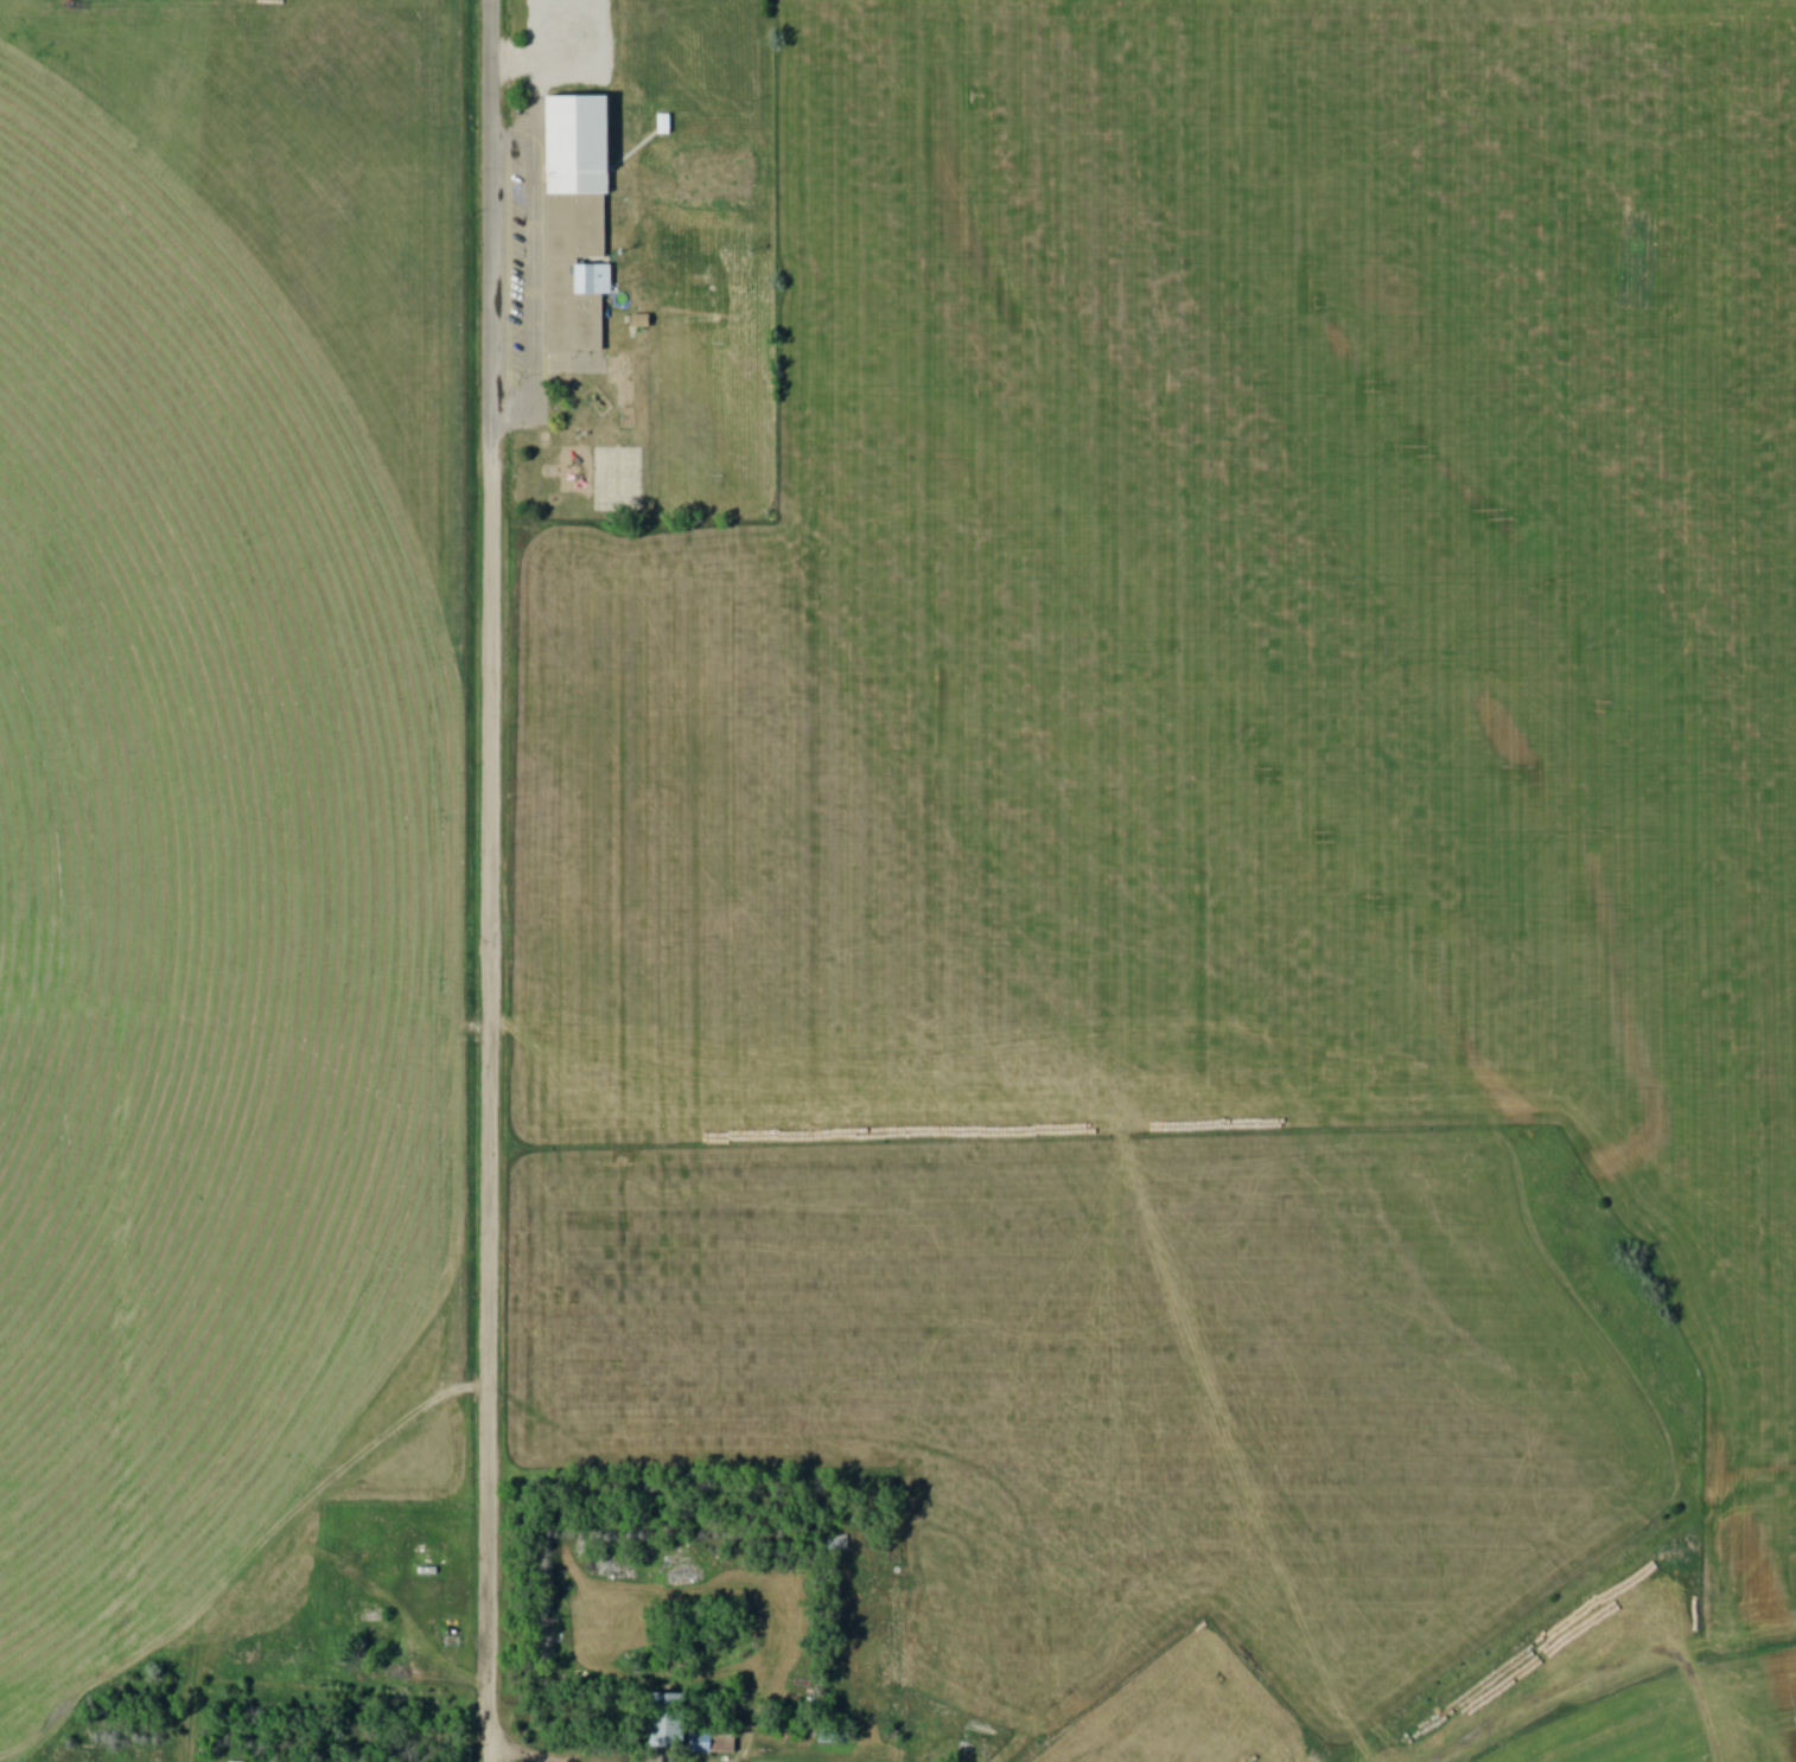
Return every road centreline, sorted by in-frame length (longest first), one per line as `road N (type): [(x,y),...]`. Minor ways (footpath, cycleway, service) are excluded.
road 1 (residential): [(489,1761),(491,439)]
road 2 (residential): [(491,439),(492,0)]

